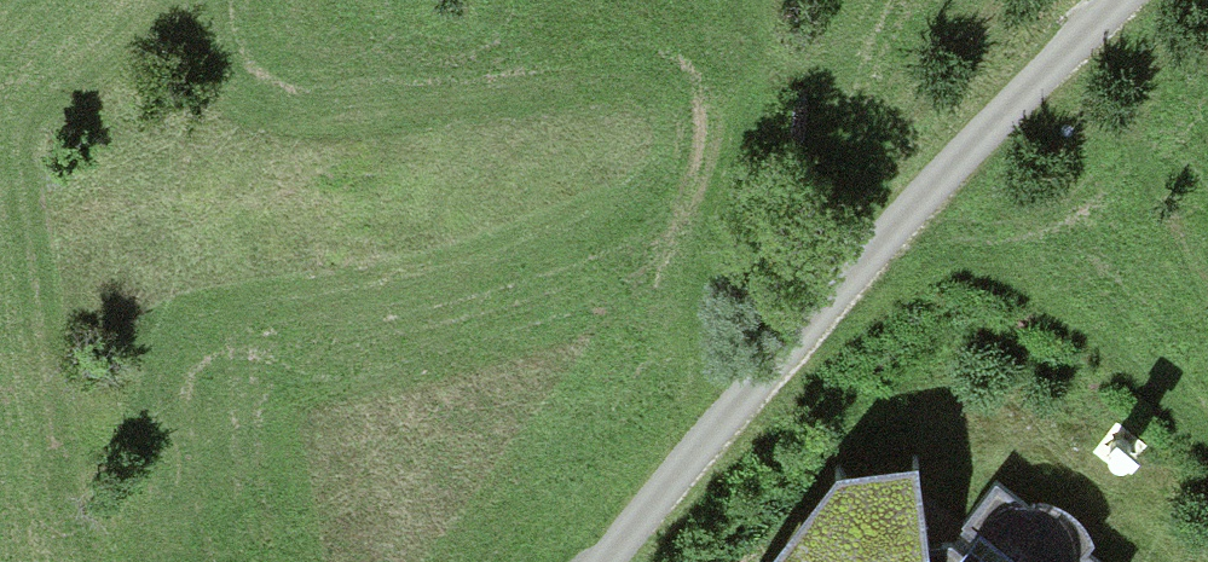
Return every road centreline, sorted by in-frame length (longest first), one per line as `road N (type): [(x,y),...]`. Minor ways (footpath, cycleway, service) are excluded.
road 1 (motorway): [(1123,561),(470,0)]
road 2 (motorway): [(0,15),(266,263),(624,561)]
road 3 (residential): [(611,561),(683,466),(880,250),(1126,0)]

